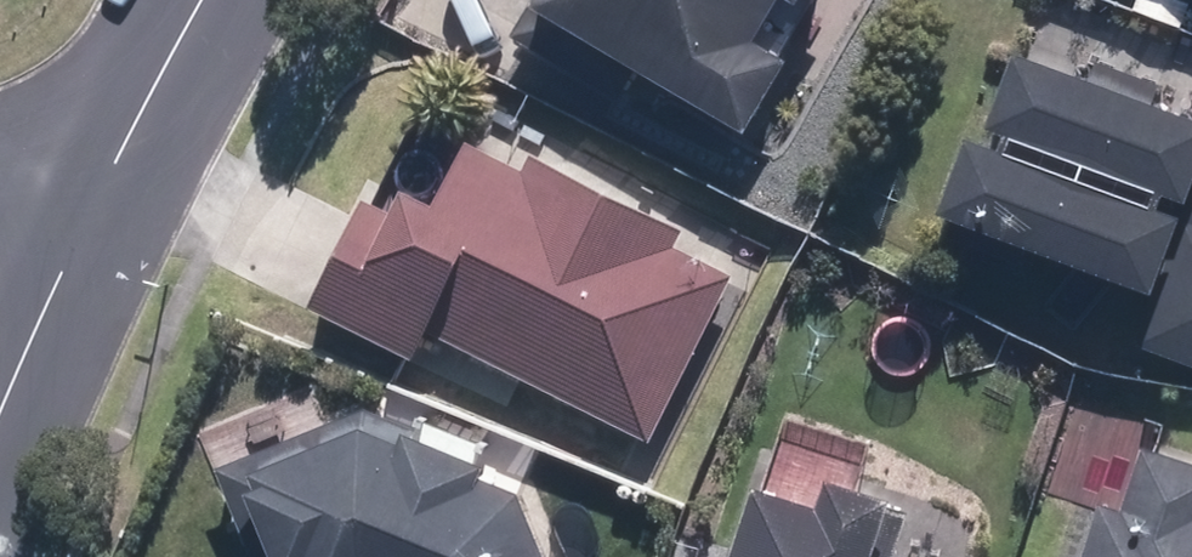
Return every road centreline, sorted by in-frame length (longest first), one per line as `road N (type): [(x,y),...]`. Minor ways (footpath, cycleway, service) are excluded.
road 1 (residential): [(206,0),(80,233)]
road 2 (residential): [(80,233),(0,419)]

